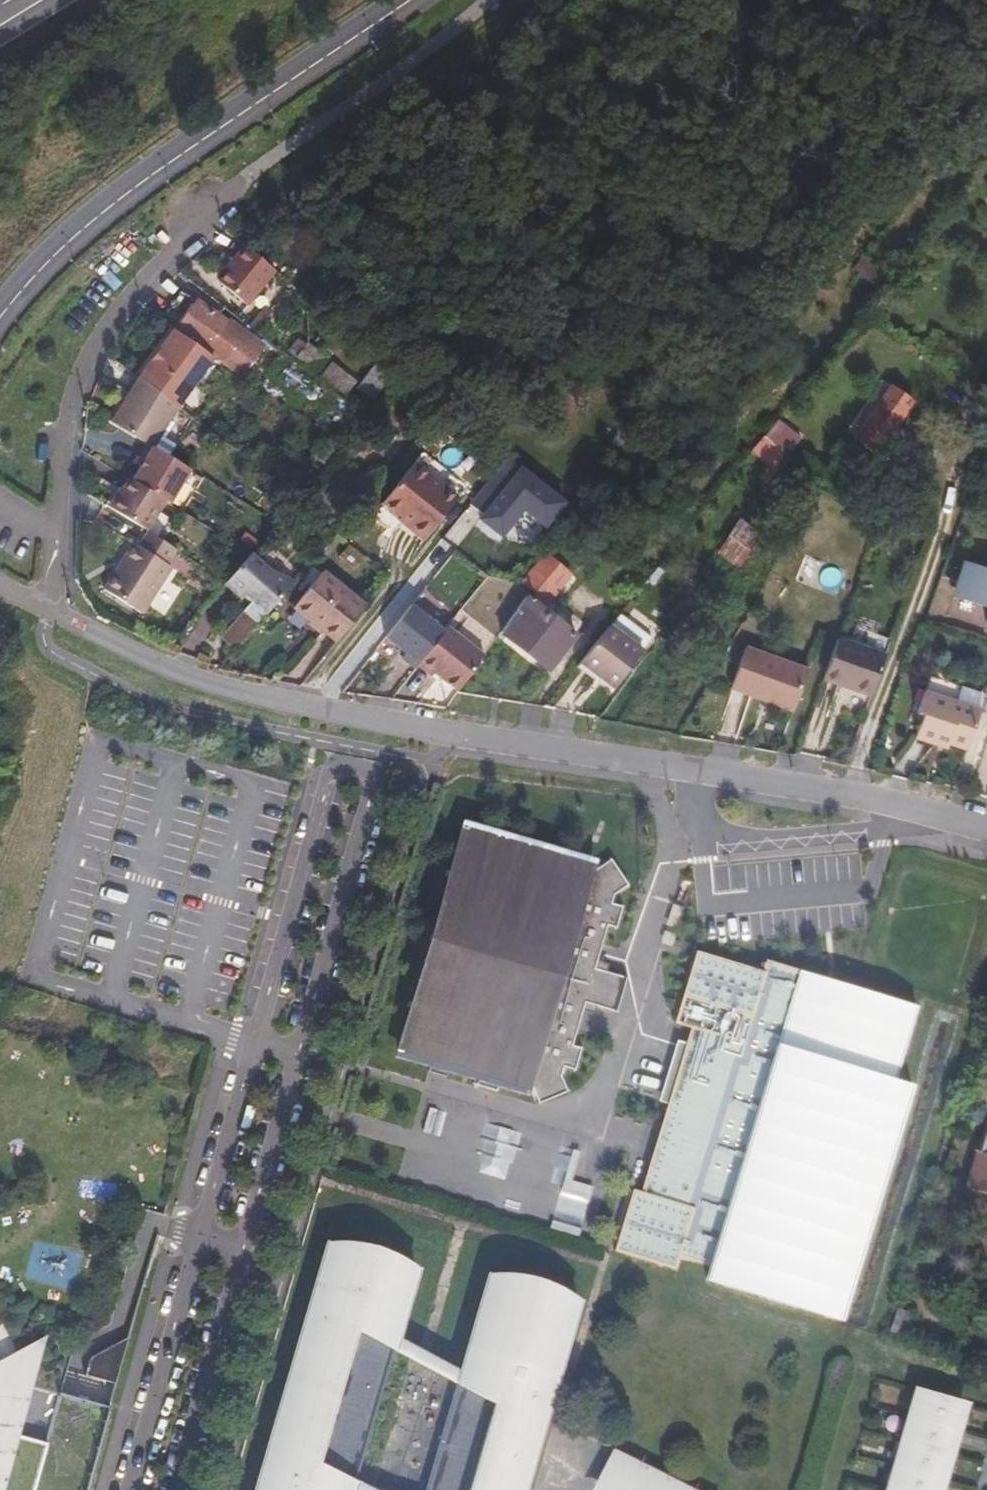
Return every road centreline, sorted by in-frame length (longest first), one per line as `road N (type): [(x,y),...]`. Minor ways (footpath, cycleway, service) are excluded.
road 1 (residential): [(45,609),(228,691),(892,805),(986,834)]
road 2 (residential): [(252,174),(141,280),(71,385),(45,609)]
road 3 (track): [(847,797),(944,519),(969,411),(986,385)]

